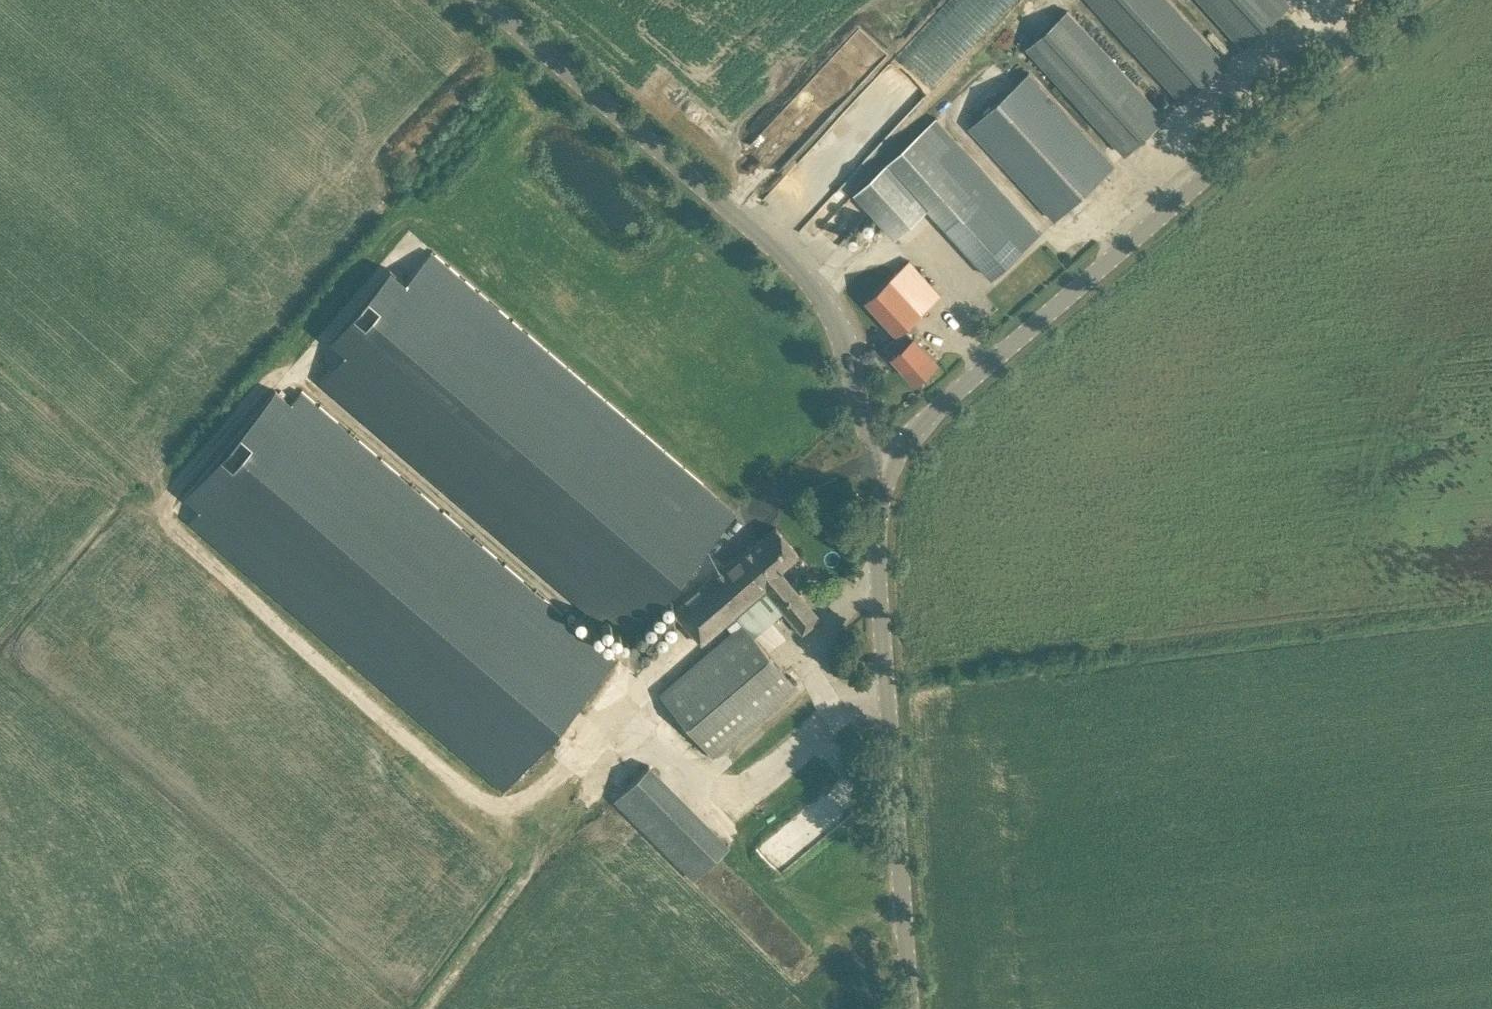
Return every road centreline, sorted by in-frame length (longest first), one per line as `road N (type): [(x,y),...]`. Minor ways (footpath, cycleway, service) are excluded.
road 1 (track): [(387,234),(169,500),(174,524),(540,851),(427,1008)]
road 2 (unclassified): [(894,490),(910,459),(976,387),(1425,0)]
road 3 (unclassified): [(894,490),(857,330),(481,0)]
road 4 (unclassified): [(915,1008),(886,557),(894,490)]

